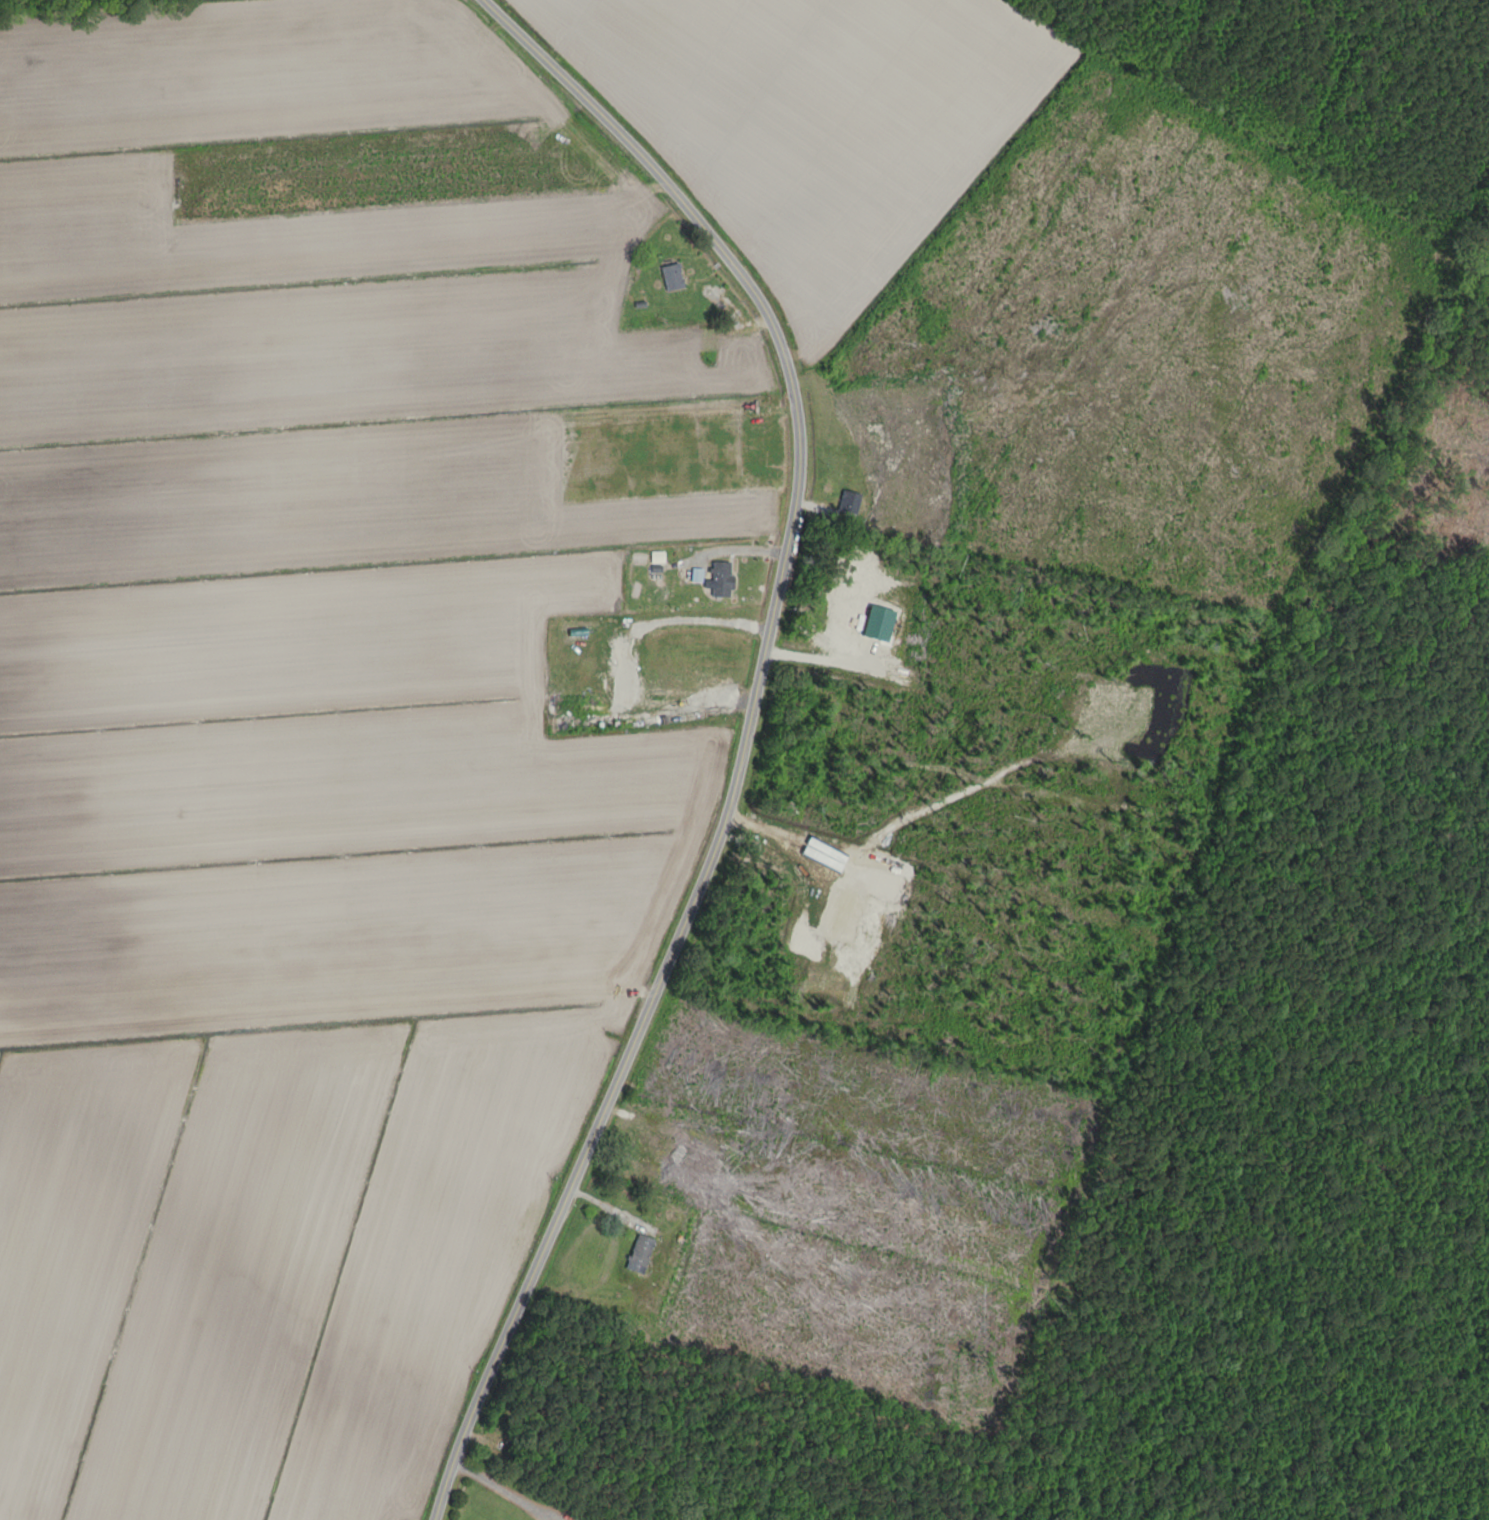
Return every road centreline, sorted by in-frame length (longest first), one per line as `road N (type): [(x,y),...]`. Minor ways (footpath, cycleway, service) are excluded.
road 1 (residential): [(444,1519),(461,1455),(706,867),(801,497),(803,449),(790,364),(752,289),(685,199),(469,0)]

